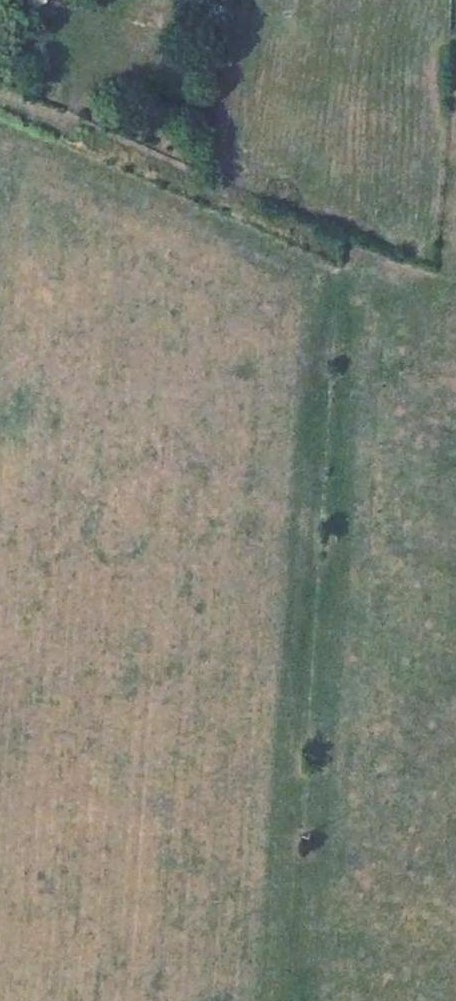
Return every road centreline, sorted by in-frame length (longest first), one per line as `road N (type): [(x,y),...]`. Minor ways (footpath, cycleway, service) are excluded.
road 1 (track): [(0,107),(336,249)]

